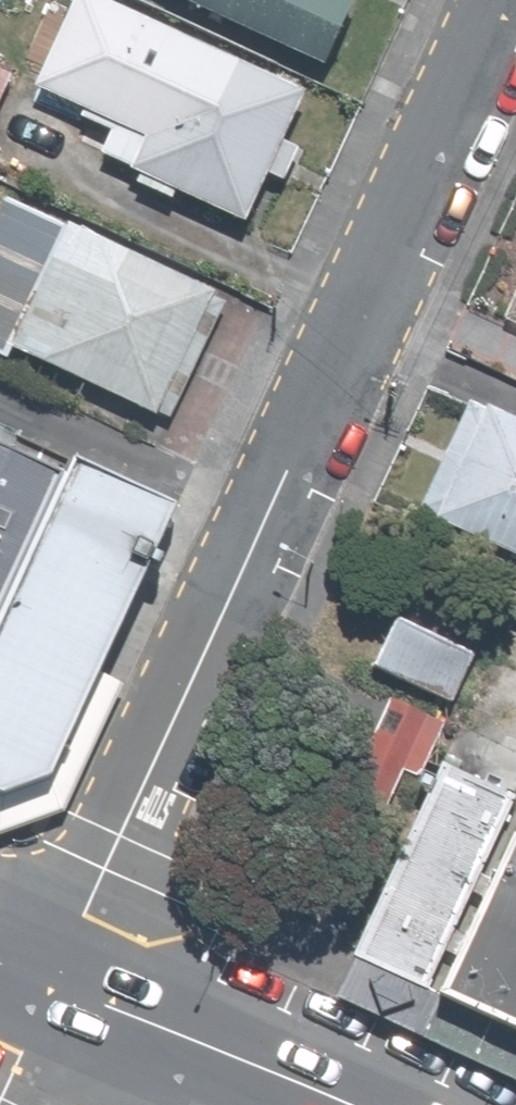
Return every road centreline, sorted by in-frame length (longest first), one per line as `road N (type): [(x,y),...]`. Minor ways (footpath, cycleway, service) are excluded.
road 1 (unclassified): [(53,986),(509,0)]
road 2 (secondary): [(53,986),(314,1104)]
road 3 (unclassified): [(53,986),(0,1100)]

